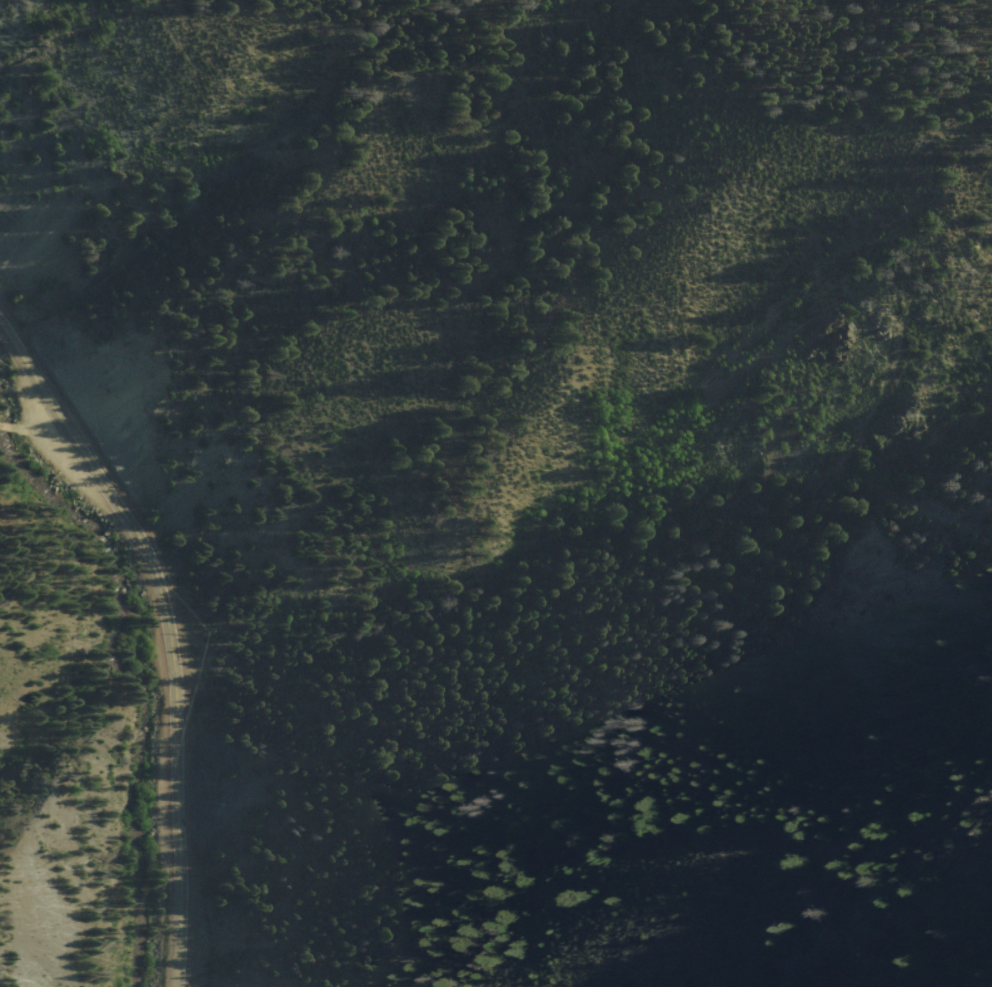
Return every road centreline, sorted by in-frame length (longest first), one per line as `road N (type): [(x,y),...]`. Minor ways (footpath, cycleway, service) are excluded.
road 1 (tertiary): [(0,327),(119,509),(161,597),(179,795),(174,986)]

